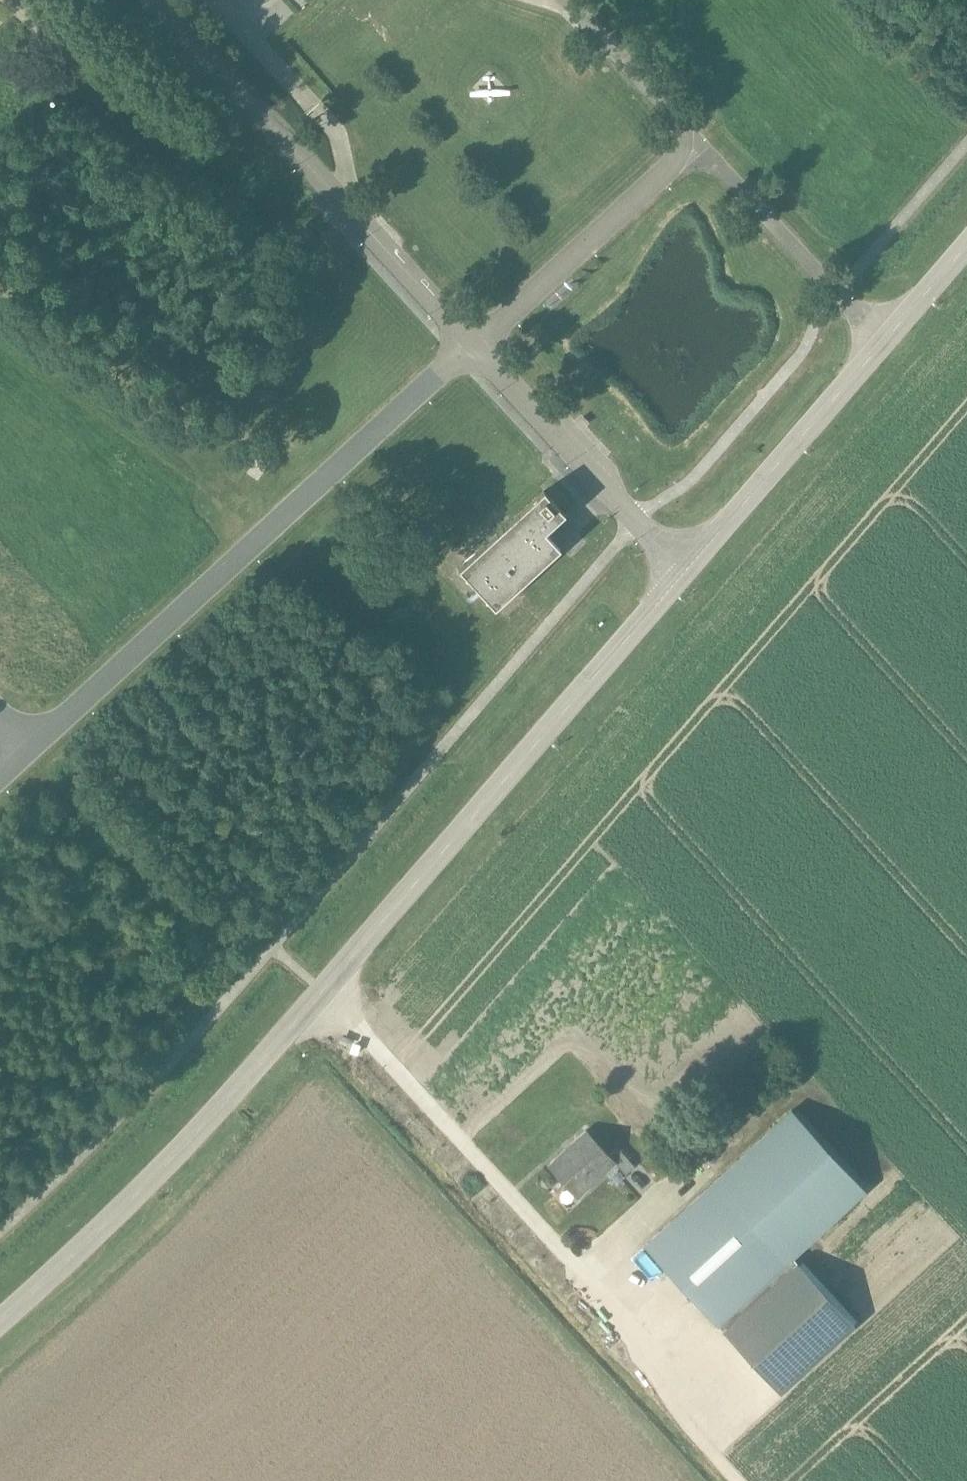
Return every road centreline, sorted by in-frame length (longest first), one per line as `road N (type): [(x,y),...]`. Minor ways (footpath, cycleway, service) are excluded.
road 1 (tertiary): [(0,1322),(186,1145),(685,573)]
road 2 (unclassified): [(31,749),(474,351)]
road 3 (unclassified): [(561,0),(676,123),(680,157),(474,351)]
road 4 (unclassified): [(474,351),(156,0)]
road 5 (tertiary): [(685,573),(966,249)]
road 6 (unclassified): [(685,573),(474,351)]
road 7 (unclassified): [(0,325),(211,481)]

